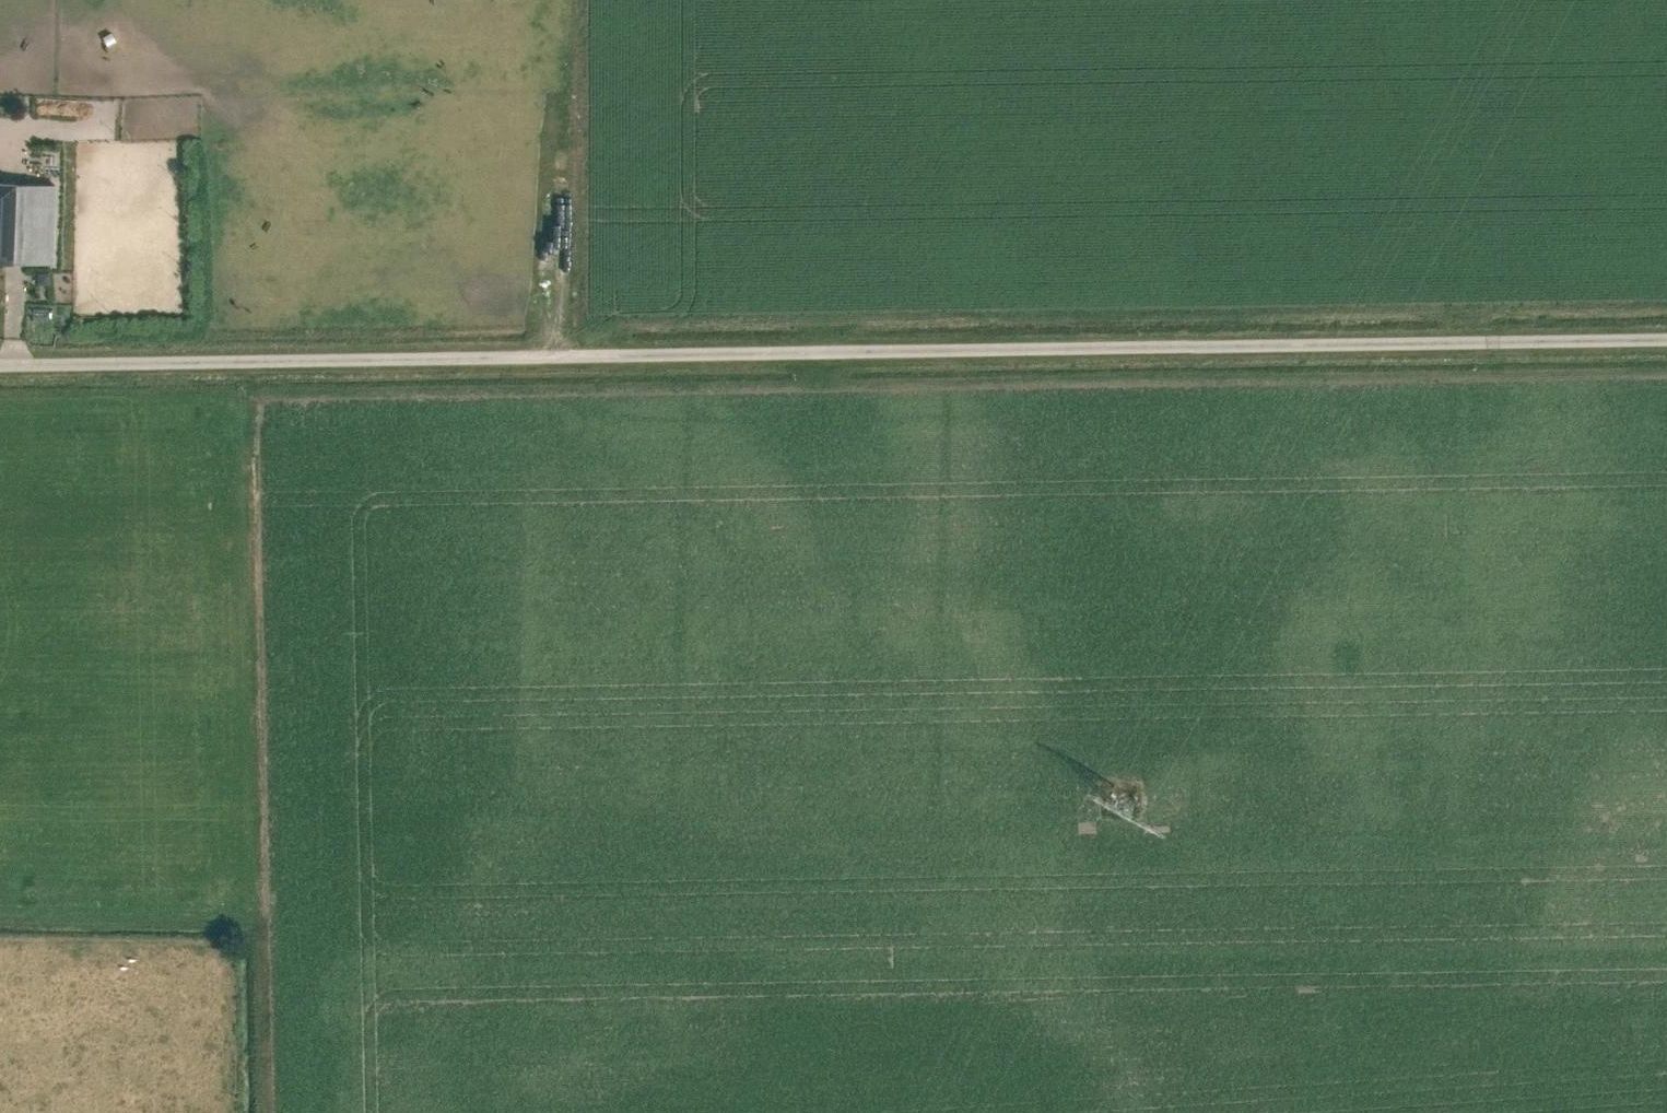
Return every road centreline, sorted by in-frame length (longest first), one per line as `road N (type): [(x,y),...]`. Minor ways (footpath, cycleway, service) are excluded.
road 1 (unclassified): [(0,365),(1666,339)]

